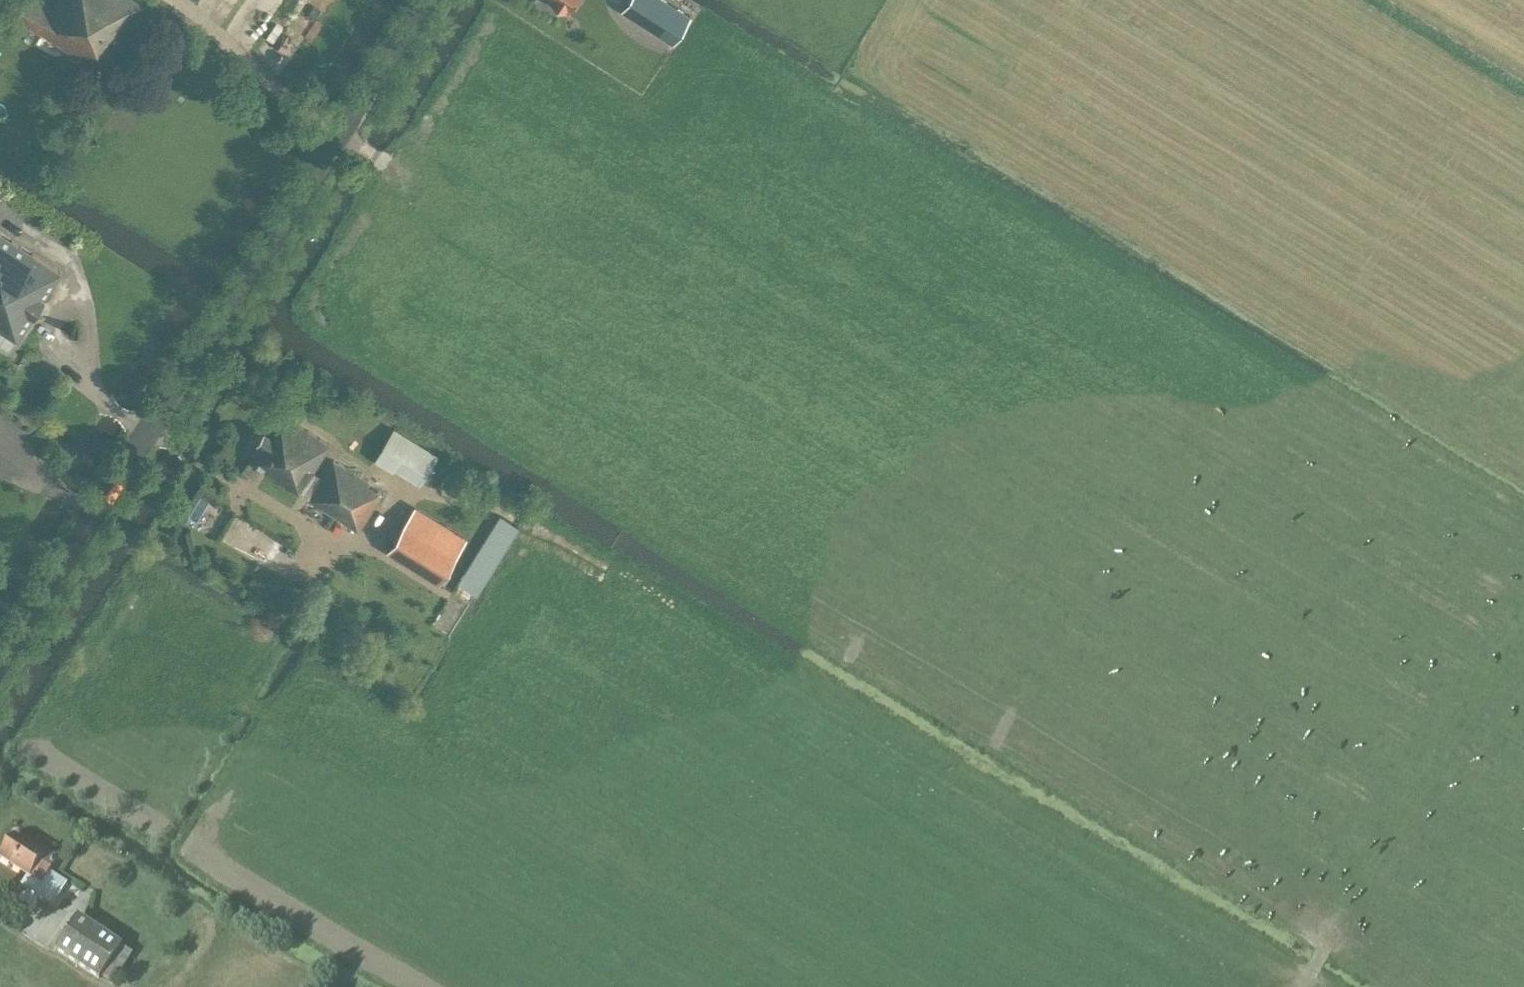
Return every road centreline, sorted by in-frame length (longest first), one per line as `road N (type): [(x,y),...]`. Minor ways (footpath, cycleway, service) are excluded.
road 1 (unclassified): [(0,671),(431,0)]

